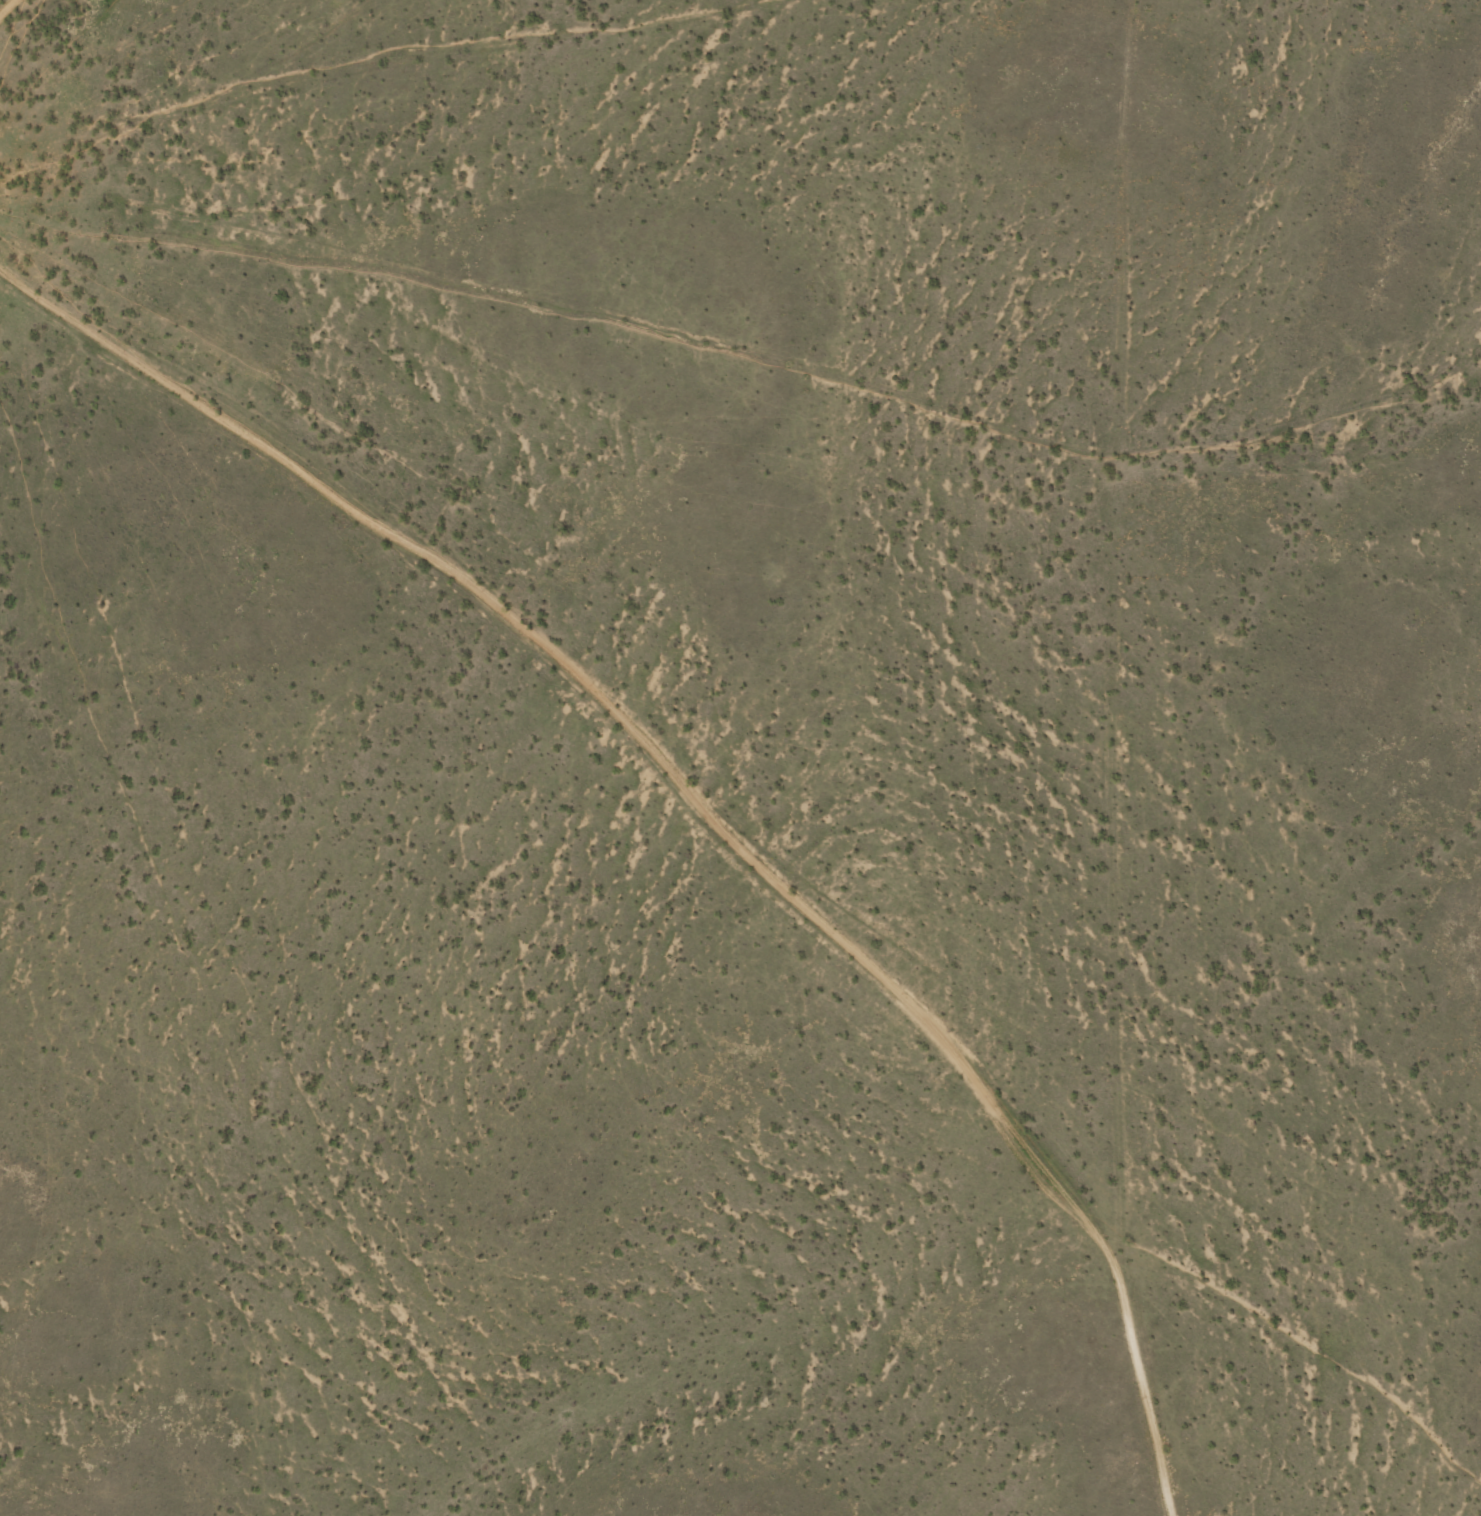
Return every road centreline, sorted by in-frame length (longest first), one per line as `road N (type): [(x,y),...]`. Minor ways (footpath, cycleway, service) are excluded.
road 1 (track): [(1168,0),(1155,46),(1163,441),(1135,532),(1135,928),(1155,1037),(1143,1221),(1209,1515)]
road 2 (track): [(0,106),(100,0)]

